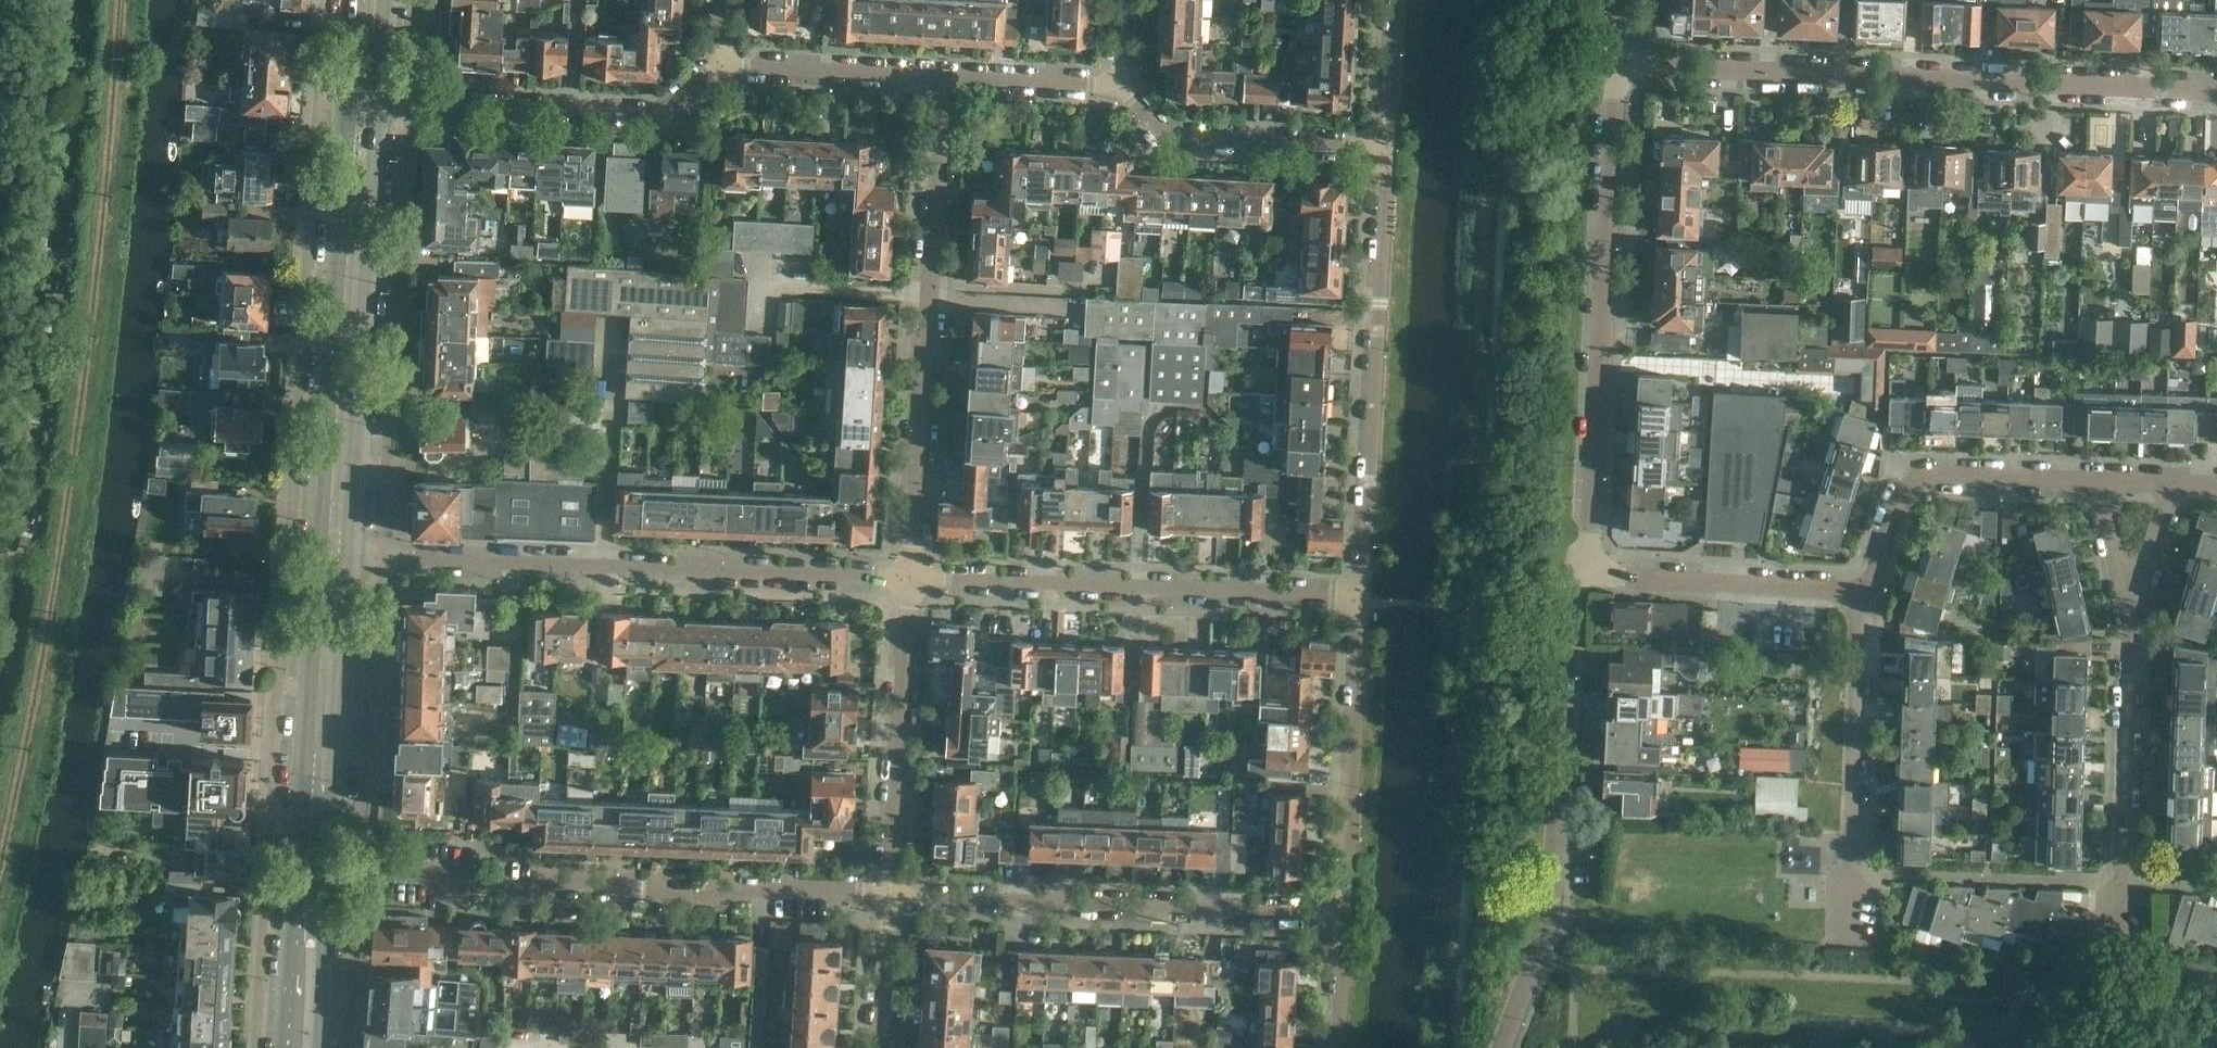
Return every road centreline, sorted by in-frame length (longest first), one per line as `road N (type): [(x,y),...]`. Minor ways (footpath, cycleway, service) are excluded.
road 1 (residential): [(2216,90),(1617,68)]
road 2 (residential): [(893,894),(468,887),(426,874),(312,871)]
road 3 (residential): [(1591,577),(1617,68)]
road 4 (residential): [(917,583),(942,82)]
road 5 (residential): [(1503,1047),(1554,915),(1574,613),(1591,577)]
road 6 (secondary): [(337,556),(366,100)]
road 7 (residential): [(893,894),(1349,917)]
road 8 (residential): [(1364,603),(1387,153)]
road 9 (residential): [(1364,603),(917,583)]
road 10 (residential): [(366,100),(671,116),(723,72)]
road 11 (residential): [(2126,961),(2136,589)]
road 12 (residential): [(1847,921),(1864,596)]
road 13 (secondary): [(312,871),(337,556)]
road 14 (residential): [(1349,917),(1364,603)]
road 15 (residential): [(917,583),(604,570)]
road 16 (residential): [(893,894),(917,583)]
road 17 (residential): [(1864,596),(1882,573),(1908,489),(1923,478),(2099,485)]
road 18 (residential): [(1121,89),(1176,138),(1387,153)]
road 19 (residential): [(1864,596),(1591,577)]
road 20 (unclassified): [(604,570),(337,556)]
road 21 (residential): [(723,72),(942,82)]
road 22 (residential): [(942,82),(1121,89)]
road 23 (secondary): [(304,1047),(312,871)]
road 24 (residential): [(1387,153),(1394,0)]
road 25 (residential): [(889,1047),(893,894)]
road 26 (residential): [(1339,1047),(1349,917)]

